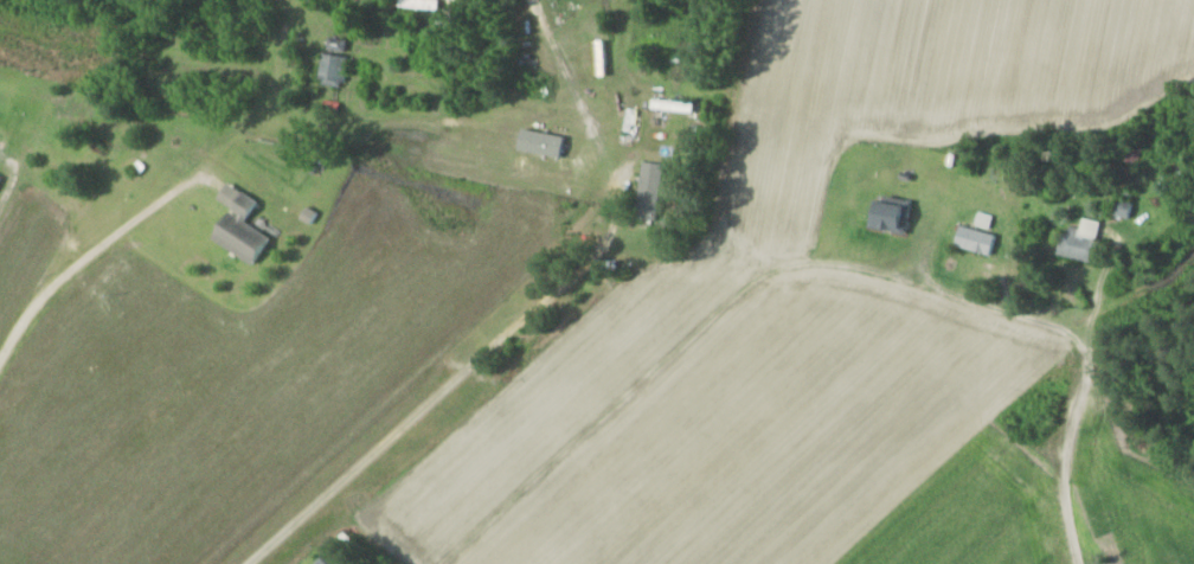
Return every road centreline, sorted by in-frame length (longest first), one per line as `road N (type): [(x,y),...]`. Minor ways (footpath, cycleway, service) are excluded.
road 1 (residential): [(0,549),(96,440),(317,320),(415,300),(499,264),(630,225),(694,264),(710,313),(646,396),(449,563)]

